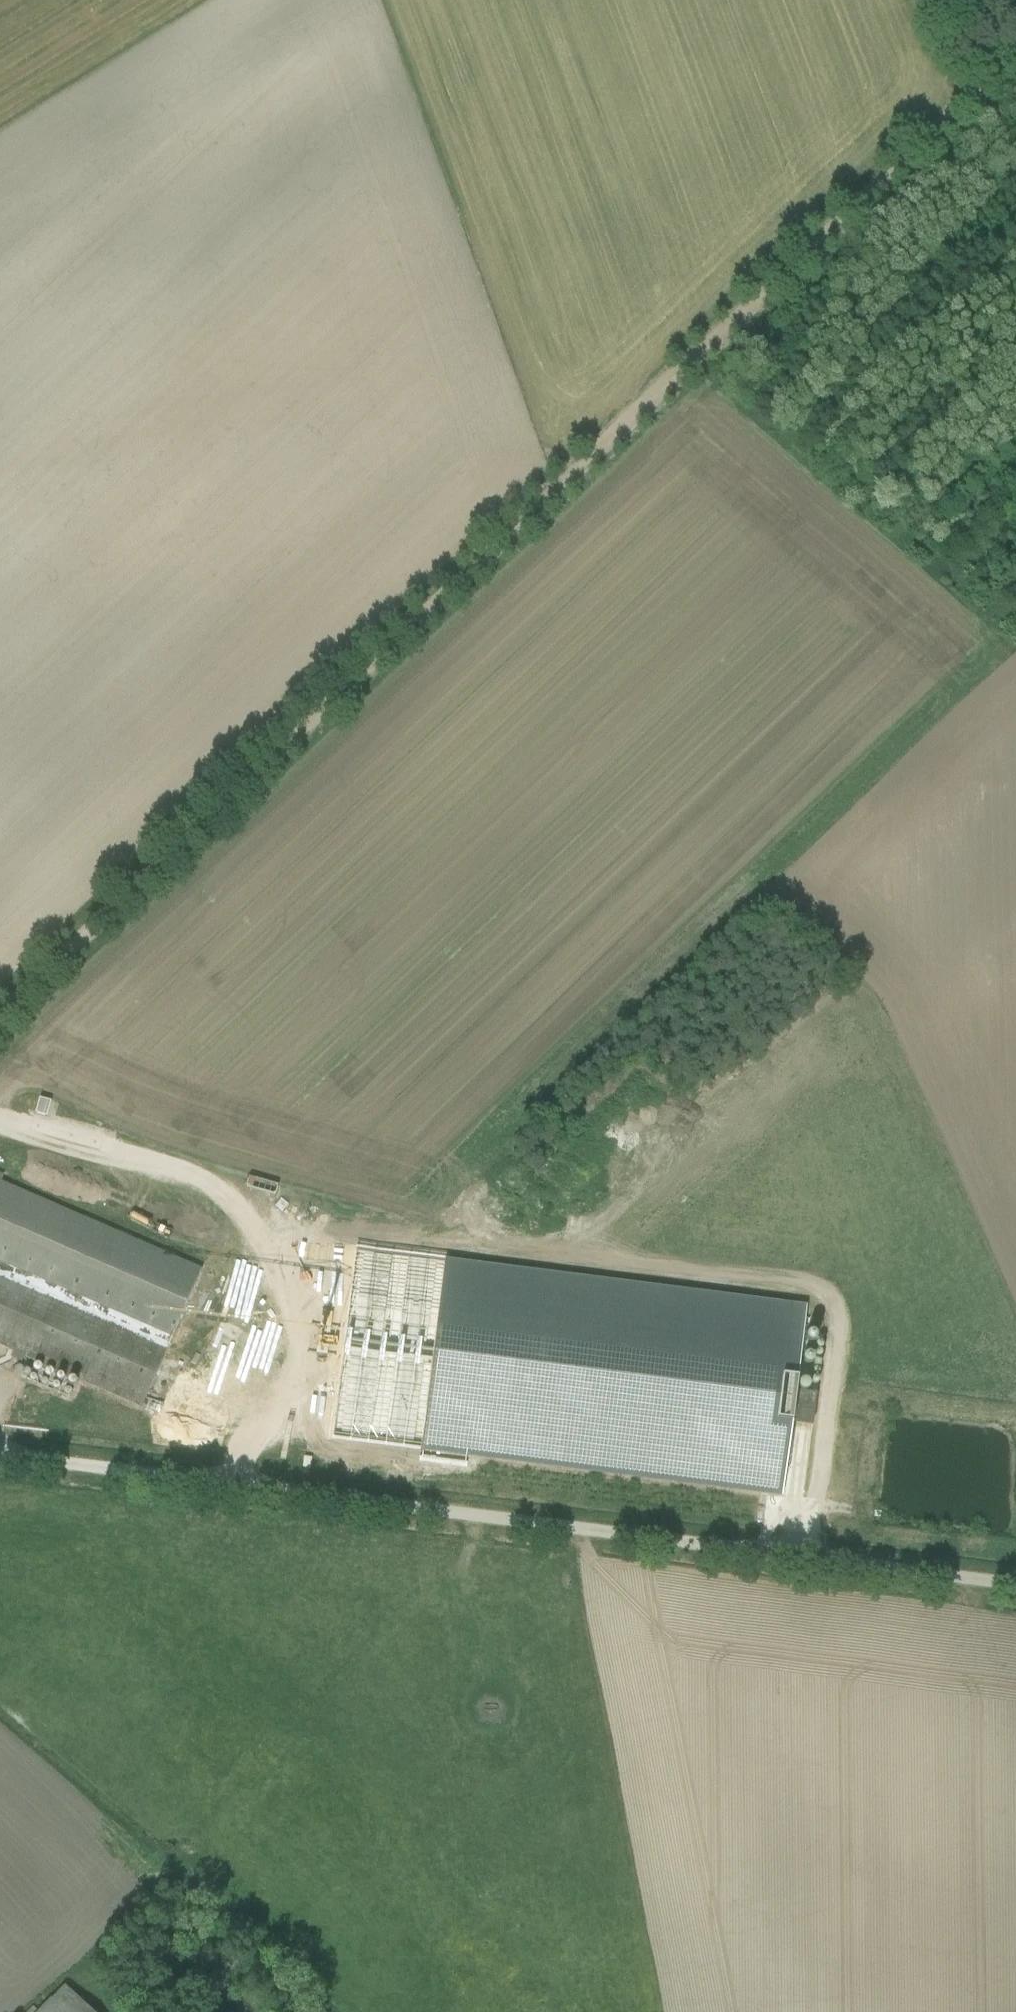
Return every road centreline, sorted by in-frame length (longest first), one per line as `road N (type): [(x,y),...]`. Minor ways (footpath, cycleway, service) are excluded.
road 1 (track): [(1015,55),(0,1017)]
road 2 (unclassified): [(1015,1584),(0,1455)]

